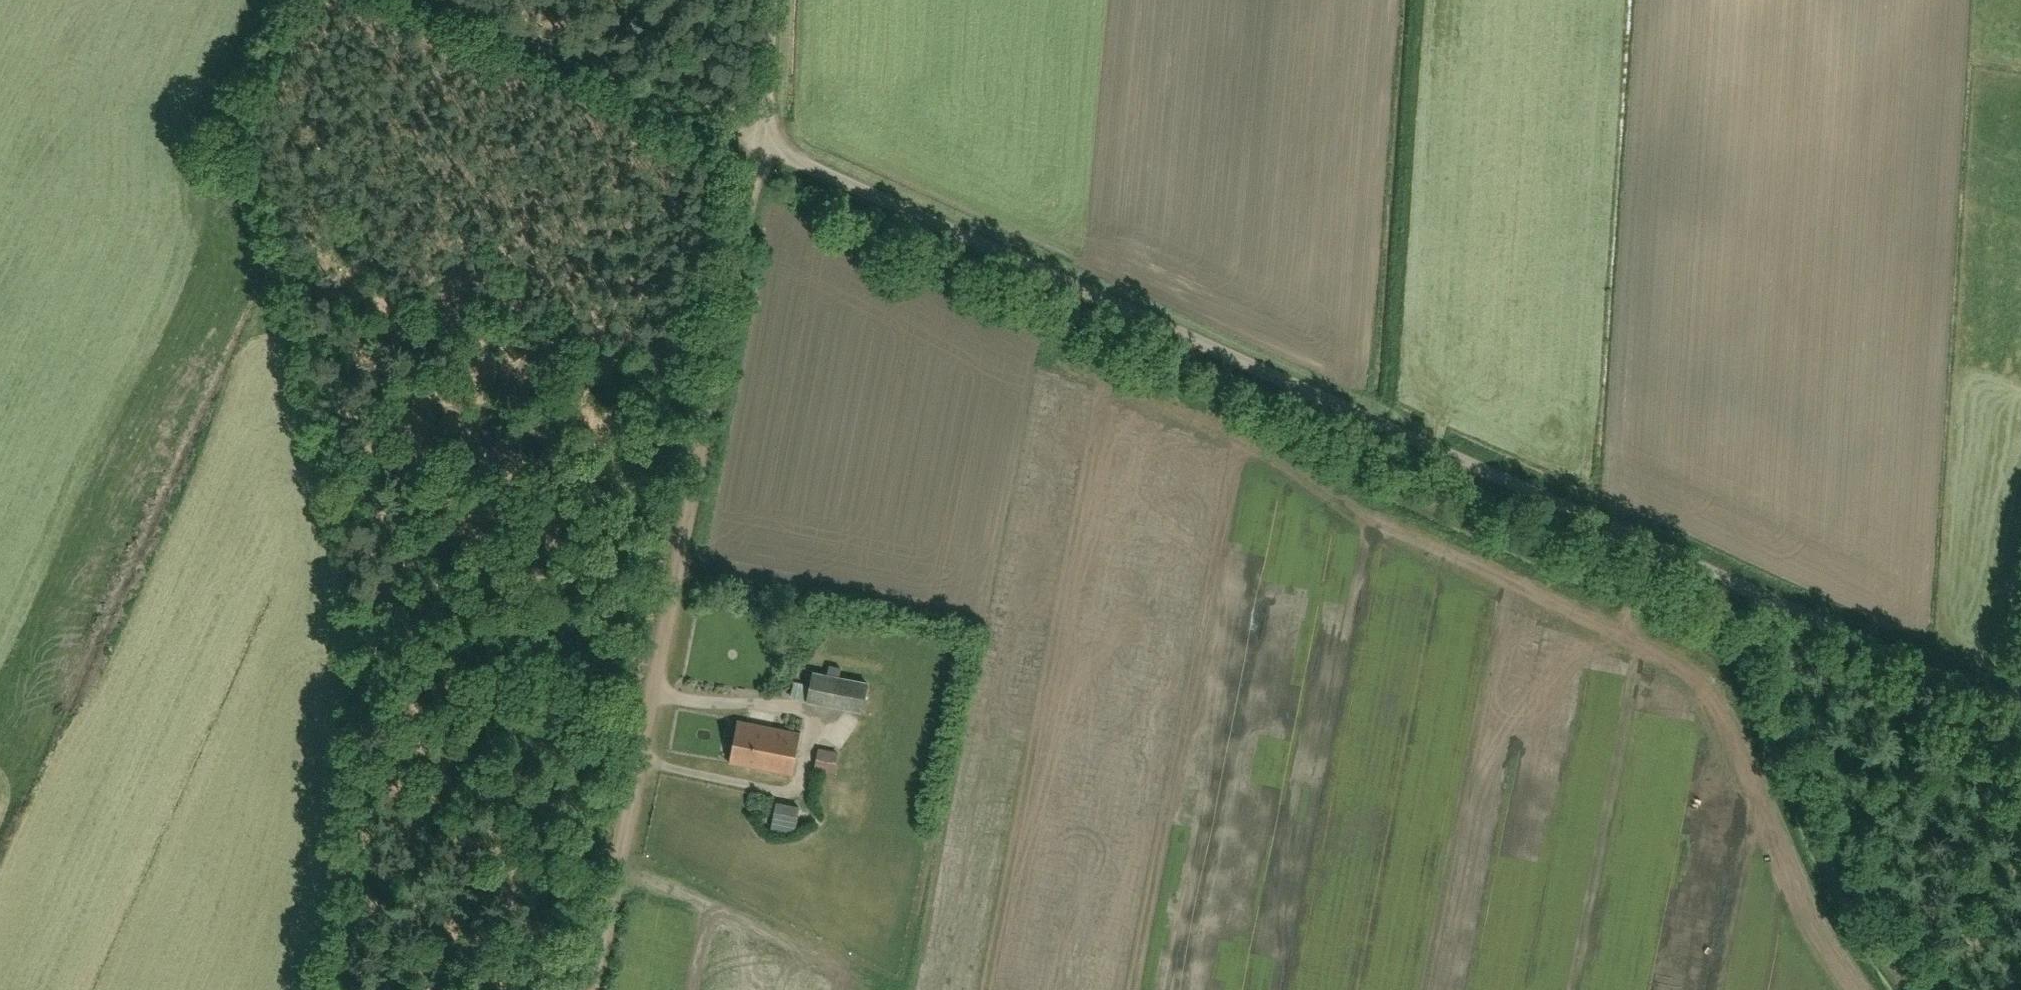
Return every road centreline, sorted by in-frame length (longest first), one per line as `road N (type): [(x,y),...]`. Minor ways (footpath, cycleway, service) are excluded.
road 1 (unclassified): [(2020,712),(759,143),(769,0)]
road 2 (track): [(592,989),(759,143),(452,0)]

